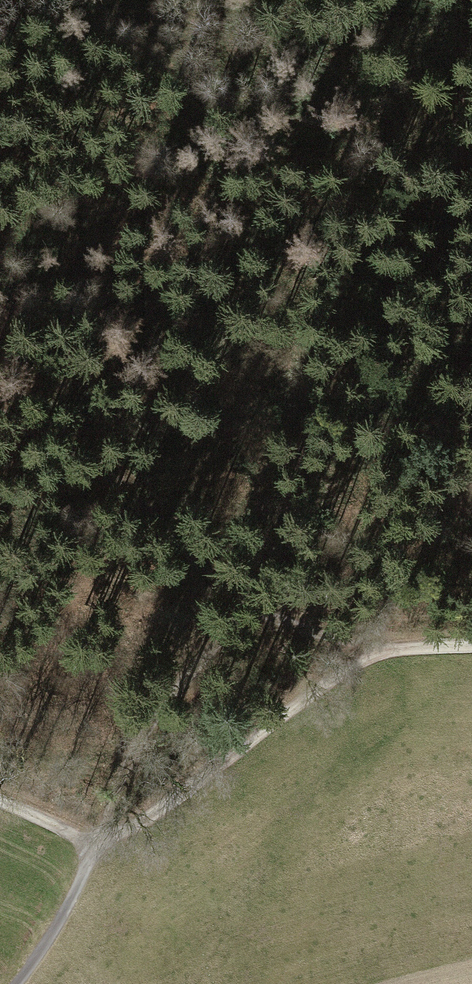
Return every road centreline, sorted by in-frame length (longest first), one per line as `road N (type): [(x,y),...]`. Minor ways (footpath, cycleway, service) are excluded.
road 1 (track): [(471,104),(411,286),(336,385),(252,604),(155,710)]
road 2 (track): [(471,643),(375,646),(150,837),(122,847),(95,842)]
road 3 (track): [(0,420),(129,496),(190,554)]
road 4 (track): [(190,554),(252,604),(308,632),(375,646)]
road 5 (track): [(95,842),(75,896),(18,983)]
road 6 (track): [(155,710),(190,554)]
road 7 (track): [(155,710),(95,842)]

